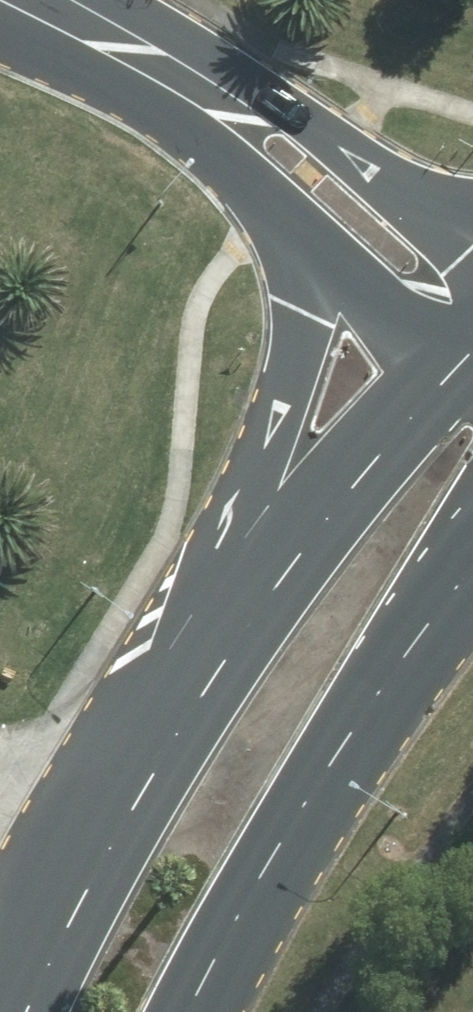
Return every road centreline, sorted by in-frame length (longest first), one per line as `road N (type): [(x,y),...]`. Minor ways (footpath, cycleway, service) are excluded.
road 1 (primary): [(472,548),(323,762),(194,1011)]
road 2 (primary): [(190,678),(284,407),(303,314),(297,229)]
road 3 (primary): [(190,678),(318,497),(438,362)]
road 4 (unclassified): [(137,51),(302,122),(472,239)]
road 5 (primary): [(0,975),(60,842),(190,678)]
road 6 (unclassified): [(297,229),(231,173),(137,51)]
road 7 (unclassified): [(438,362),(297,229)]

